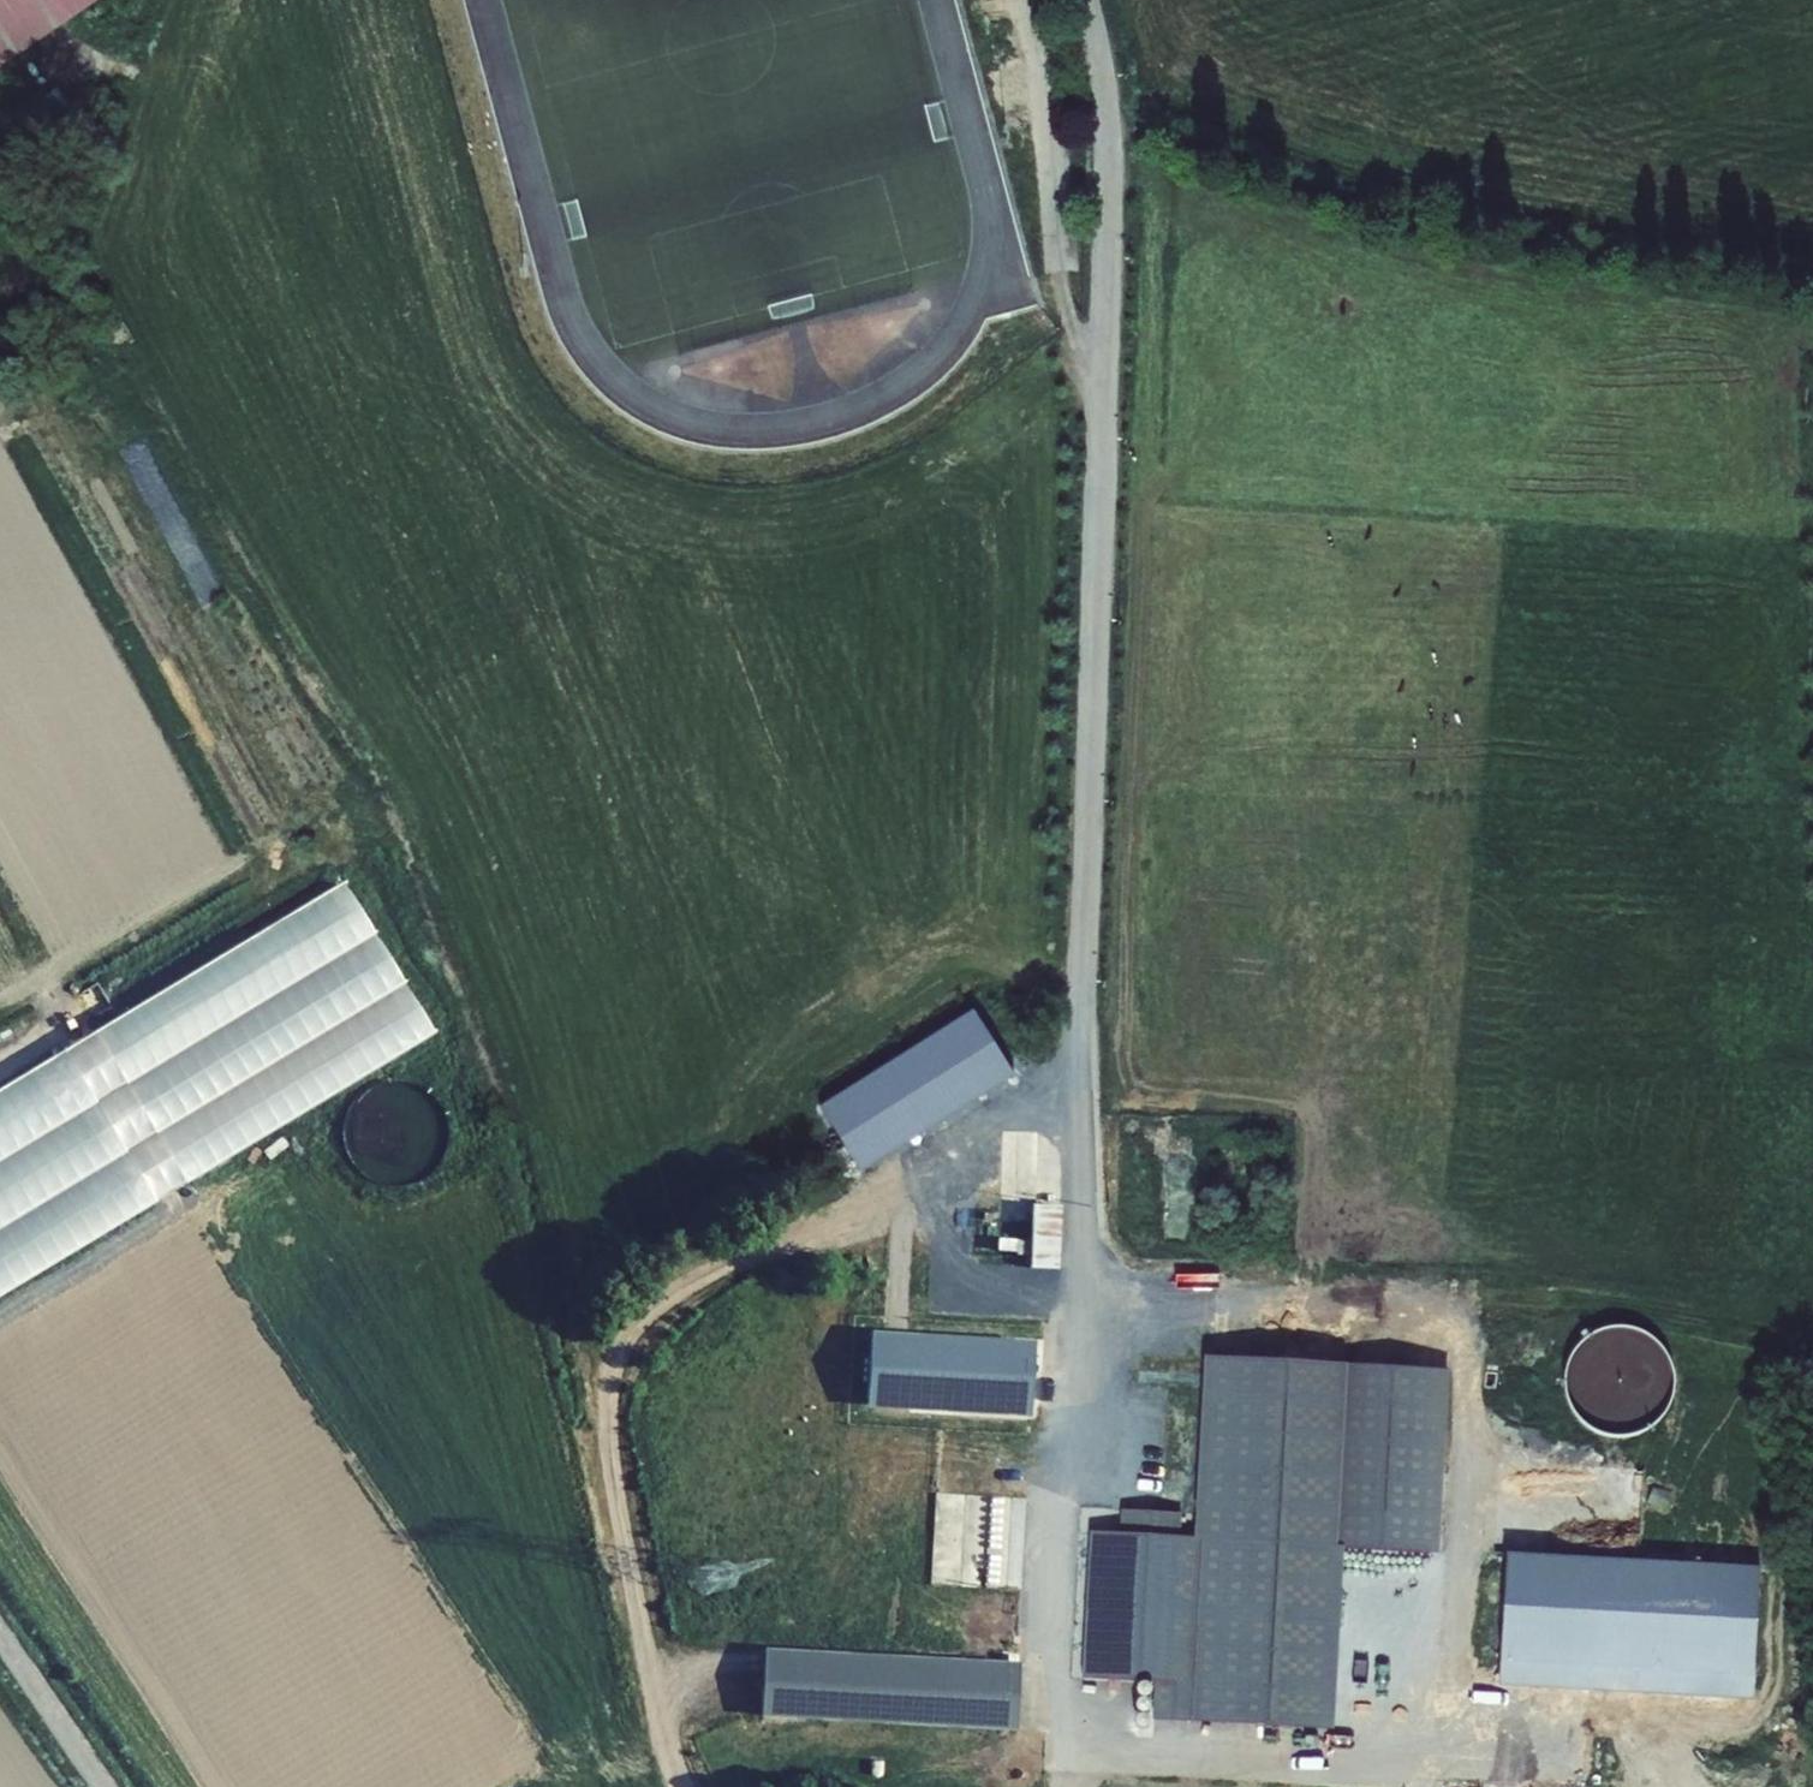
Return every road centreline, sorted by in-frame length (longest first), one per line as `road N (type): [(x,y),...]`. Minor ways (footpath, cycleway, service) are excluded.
road 1 (track): [(1758,1786),(1641,1733),(1578,1718)]
road 2 (track): [(0,1635),(107,1786)]

